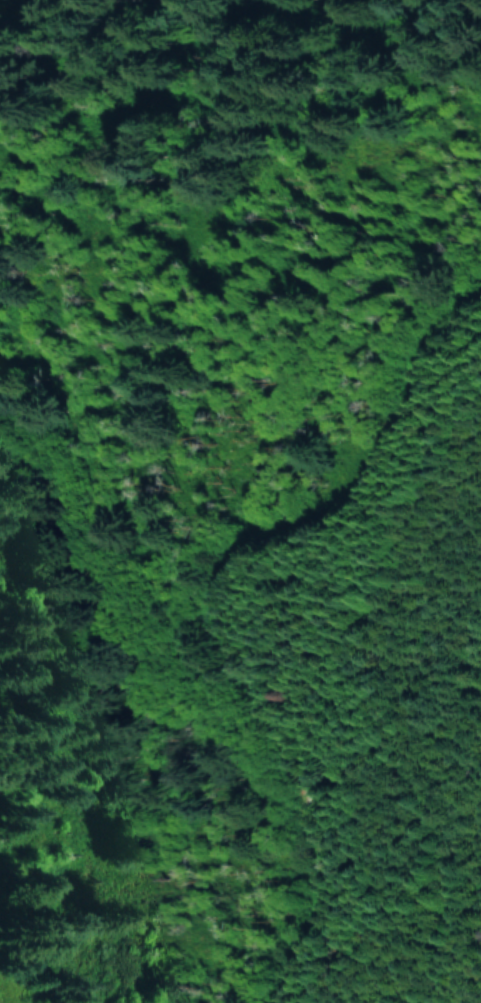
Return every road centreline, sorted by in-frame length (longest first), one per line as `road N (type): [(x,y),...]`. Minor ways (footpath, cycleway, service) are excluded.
road 1 (residential): [(480,302),(430,340),(400,382),(357,488),(256,537),(225,581),(223,667),(303,819),(314,878),(299,933),(261,1002)]
road 2 (track): [(223,650),(0,626)]

